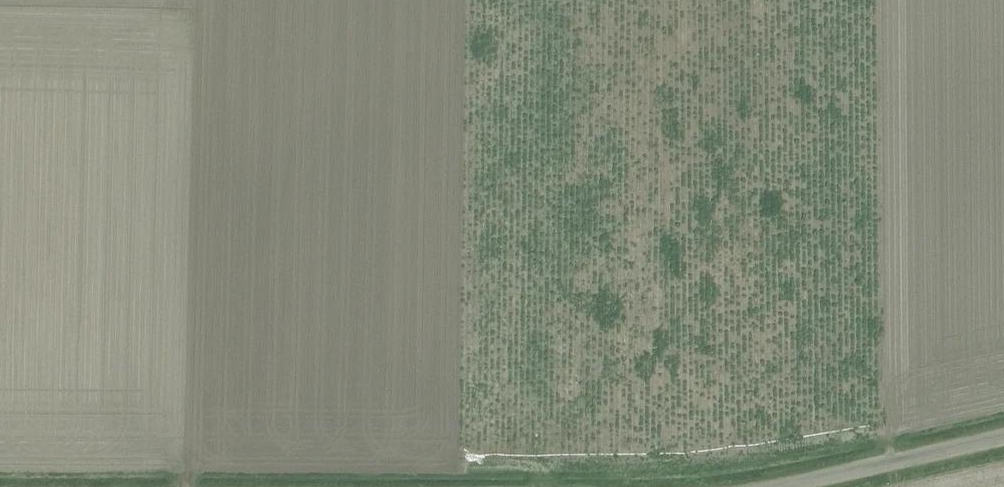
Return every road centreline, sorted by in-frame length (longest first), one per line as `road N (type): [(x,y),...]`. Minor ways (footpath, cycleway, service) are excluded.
road 1 (unclassified): [(760,486),(1003,434)]

